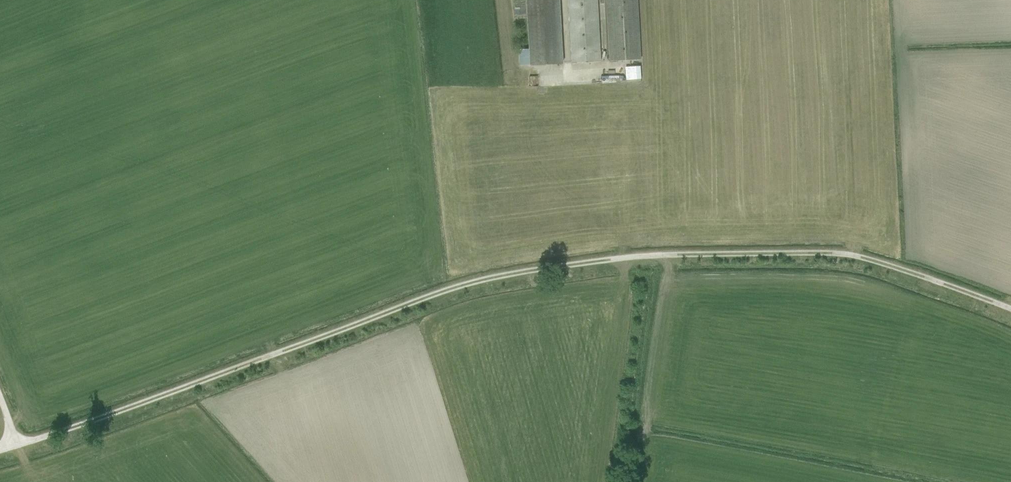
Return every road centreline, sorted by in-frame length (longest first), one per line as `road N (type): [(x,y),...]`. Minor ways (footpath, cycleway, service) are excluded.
road 1 (track): [(18,445),(435,293),(566,265),(830,253),(1010,308)]

